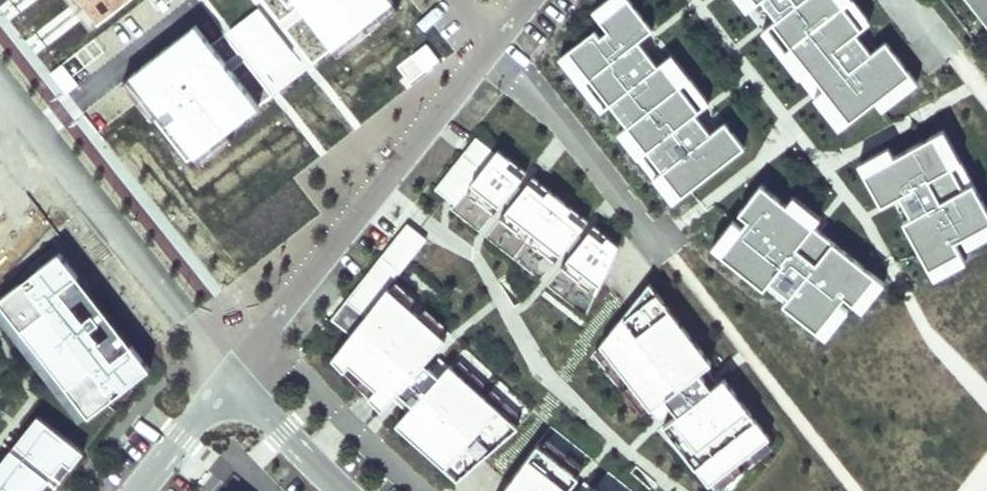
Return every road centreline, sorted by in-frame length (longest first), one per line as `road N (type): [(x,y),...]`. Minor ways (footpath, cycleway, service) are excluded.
road 1 (residential): [(491,35),(333,232),(230,377)]
road 2 (residential): [(230,377),(0,68)]
road 3 (residential): [(350,490),(230,377)]
road 4 (residential): [(230,377),(139,490)]

